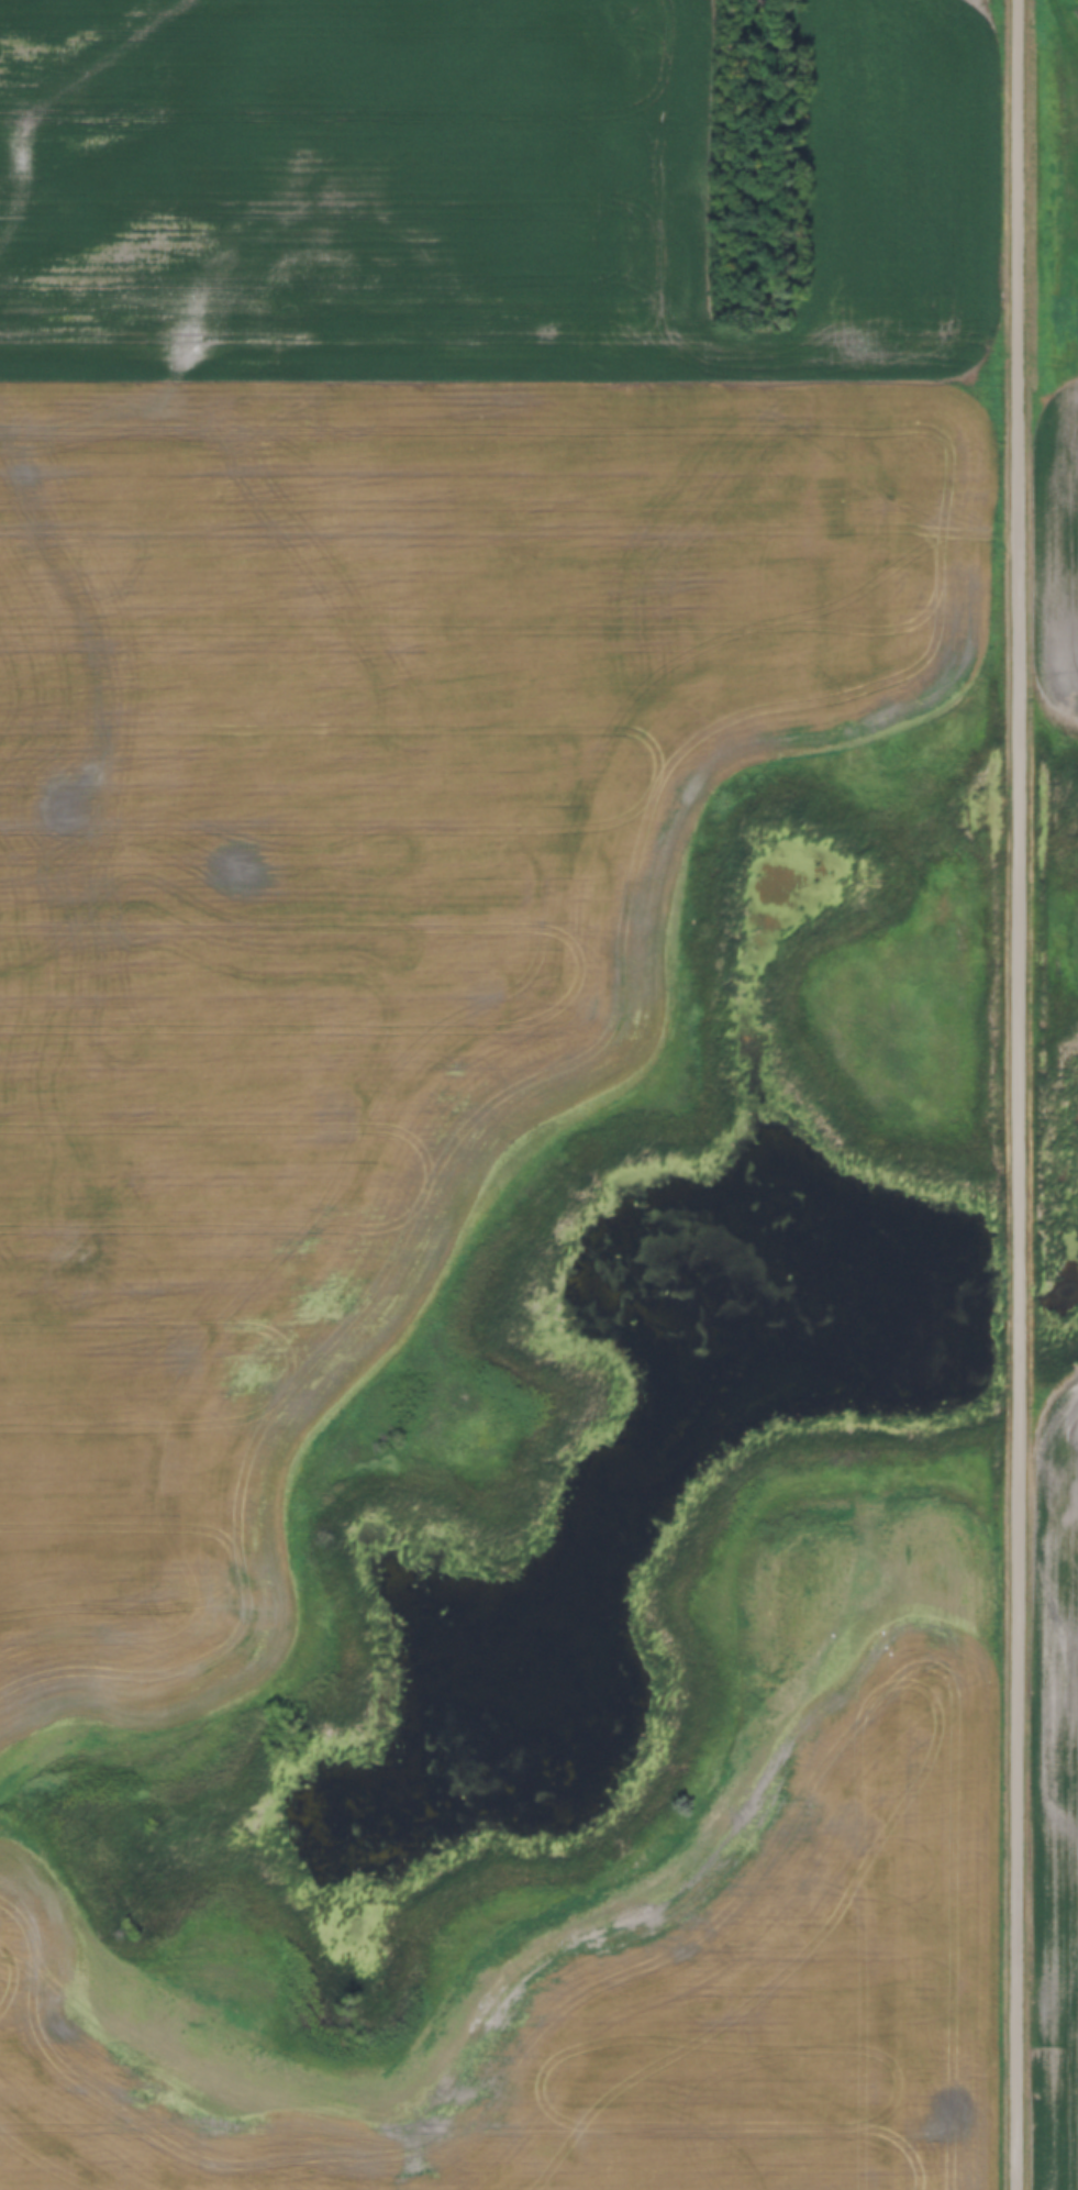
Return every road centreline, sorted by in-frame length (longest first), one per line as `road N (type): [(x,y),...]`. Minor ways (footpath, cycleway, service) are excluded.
road 1 (residential): [(1015,2189),(1016,0)]

